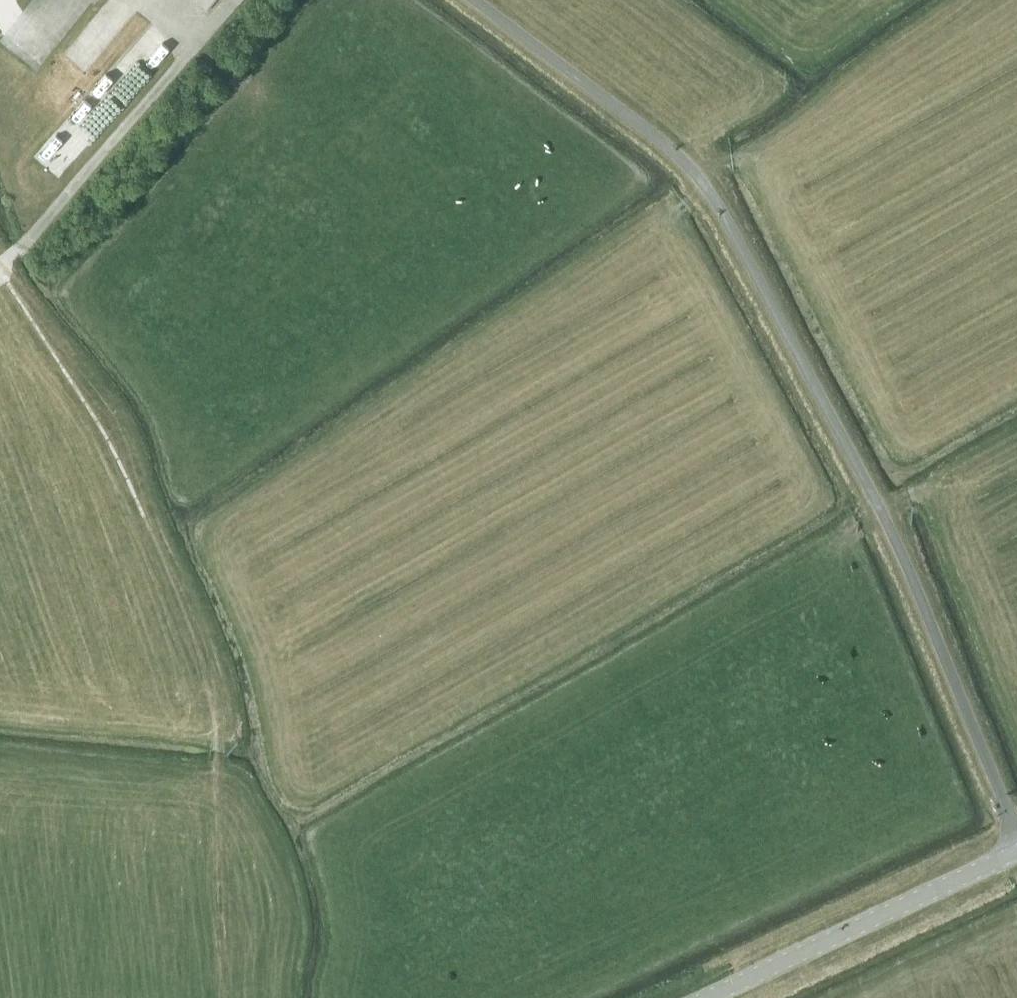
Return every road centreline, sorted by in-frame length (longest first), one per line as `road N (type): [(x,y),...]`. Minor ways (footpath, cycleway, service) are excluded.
road 1 (tertiary): [(715,997),(1016,852)]

